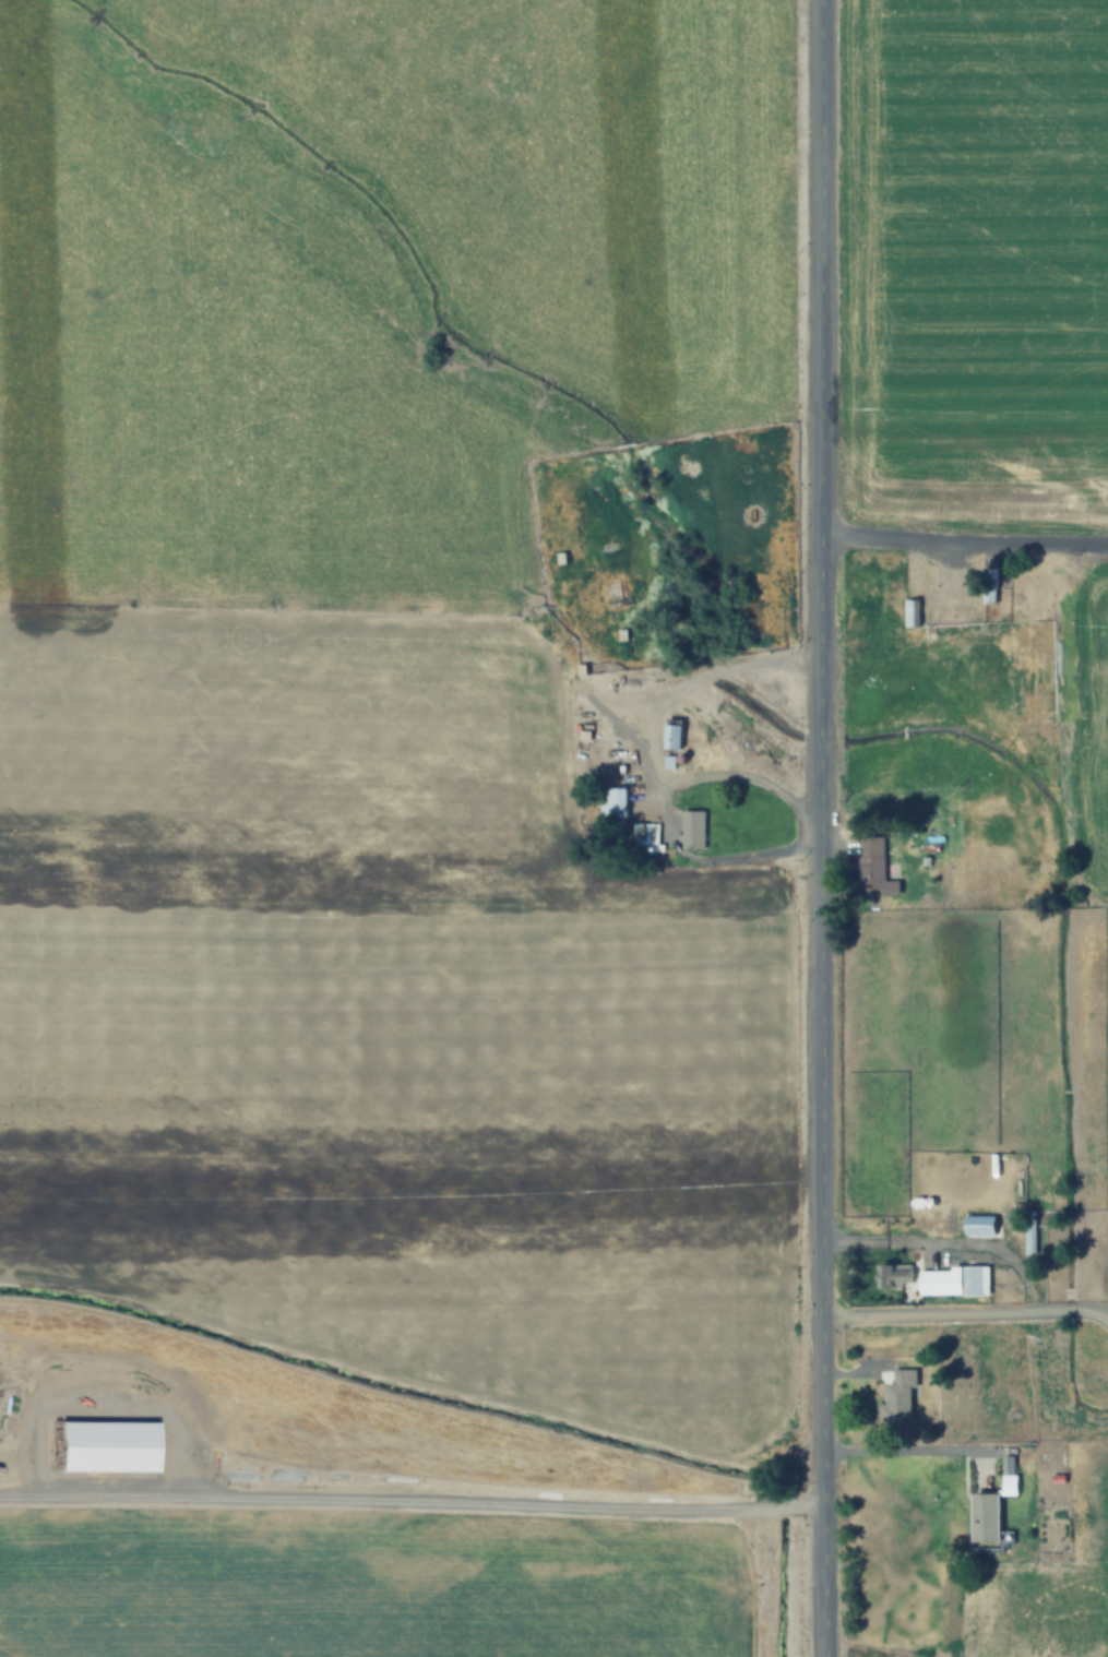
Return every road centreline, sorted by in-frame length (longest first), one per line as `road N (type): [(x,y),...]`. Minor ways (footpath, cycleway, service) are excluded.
road 1 (secondary): [(829,1656),(824,0)]

